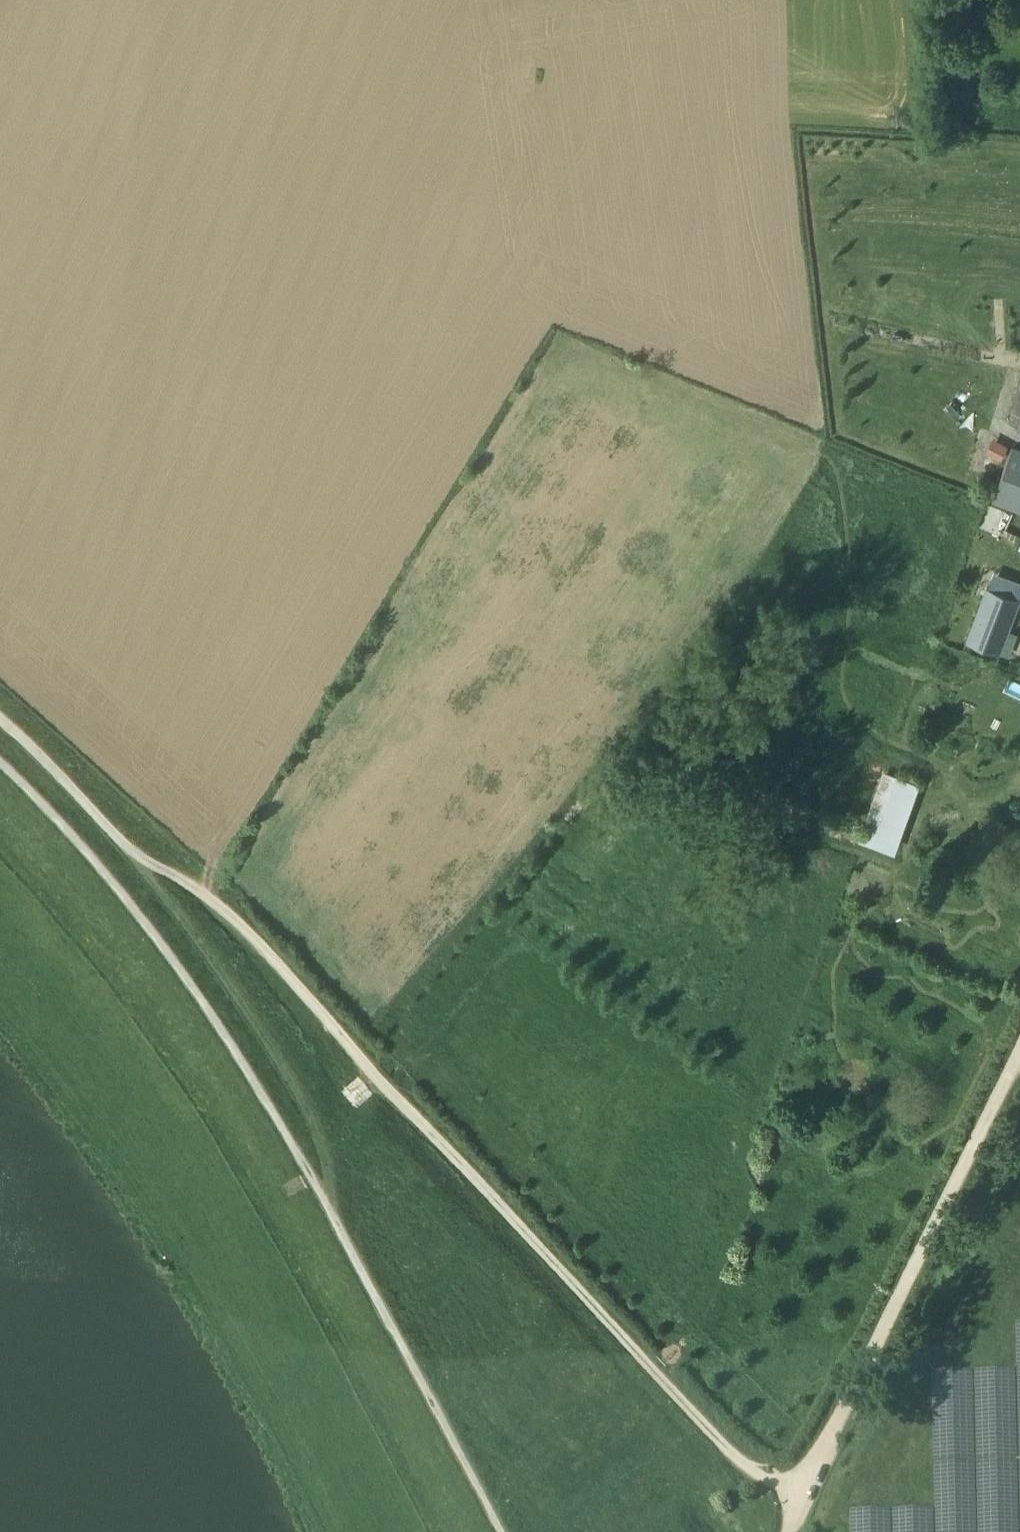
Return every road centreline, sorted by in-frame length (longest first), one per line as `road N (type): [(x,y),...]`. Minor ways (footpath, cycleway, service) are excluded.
road 1 (track): [(807,1496),(656,1373),(204,888),(134,863),(0,722)]
road 2 (track): [(807,1496),(1019,1075)]

